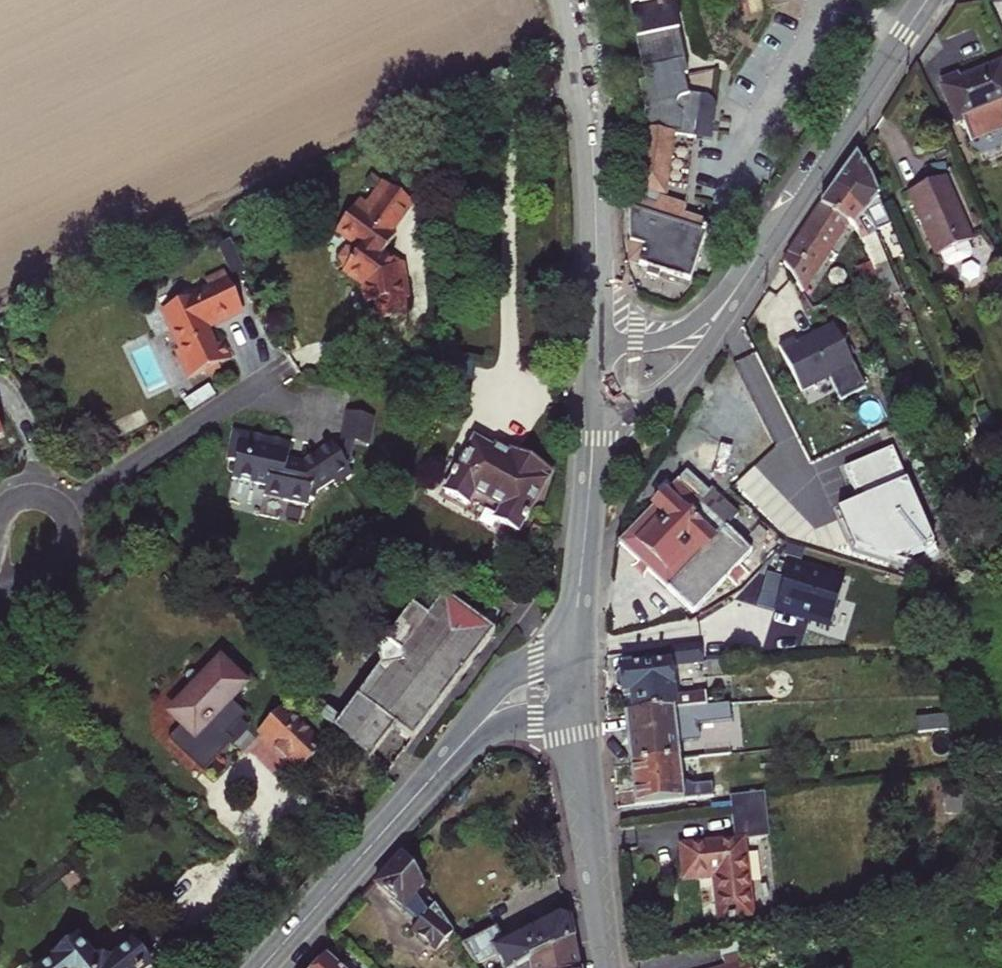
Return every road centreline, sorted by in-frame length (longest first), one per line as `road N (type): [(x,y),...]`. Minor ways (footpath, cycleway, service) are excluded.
road 1 (residential): [(0,570),(97,491),(284,365)]
road 2 (secondary): [(925,0),(736,289)]
road 3 (secondary): [(596,342),(585,88),(570,0)]
road 4 (secondary): [(460,748),(262,967)]
road 5 (secondary): [(574,659),(595,407)]
road 6 (secondary): [(610,967),(577,721)]
road 7 (secondary): [(595,407),(647,398),(676,380),(736,289)]
road 8 (secondary): [(736,289),(674,339),(596,342)]
road 9 (secondary): [(574,659),(510,677),(460,748)]
road 10 (secondary): [(460,748),(510,723),(577,721)]

